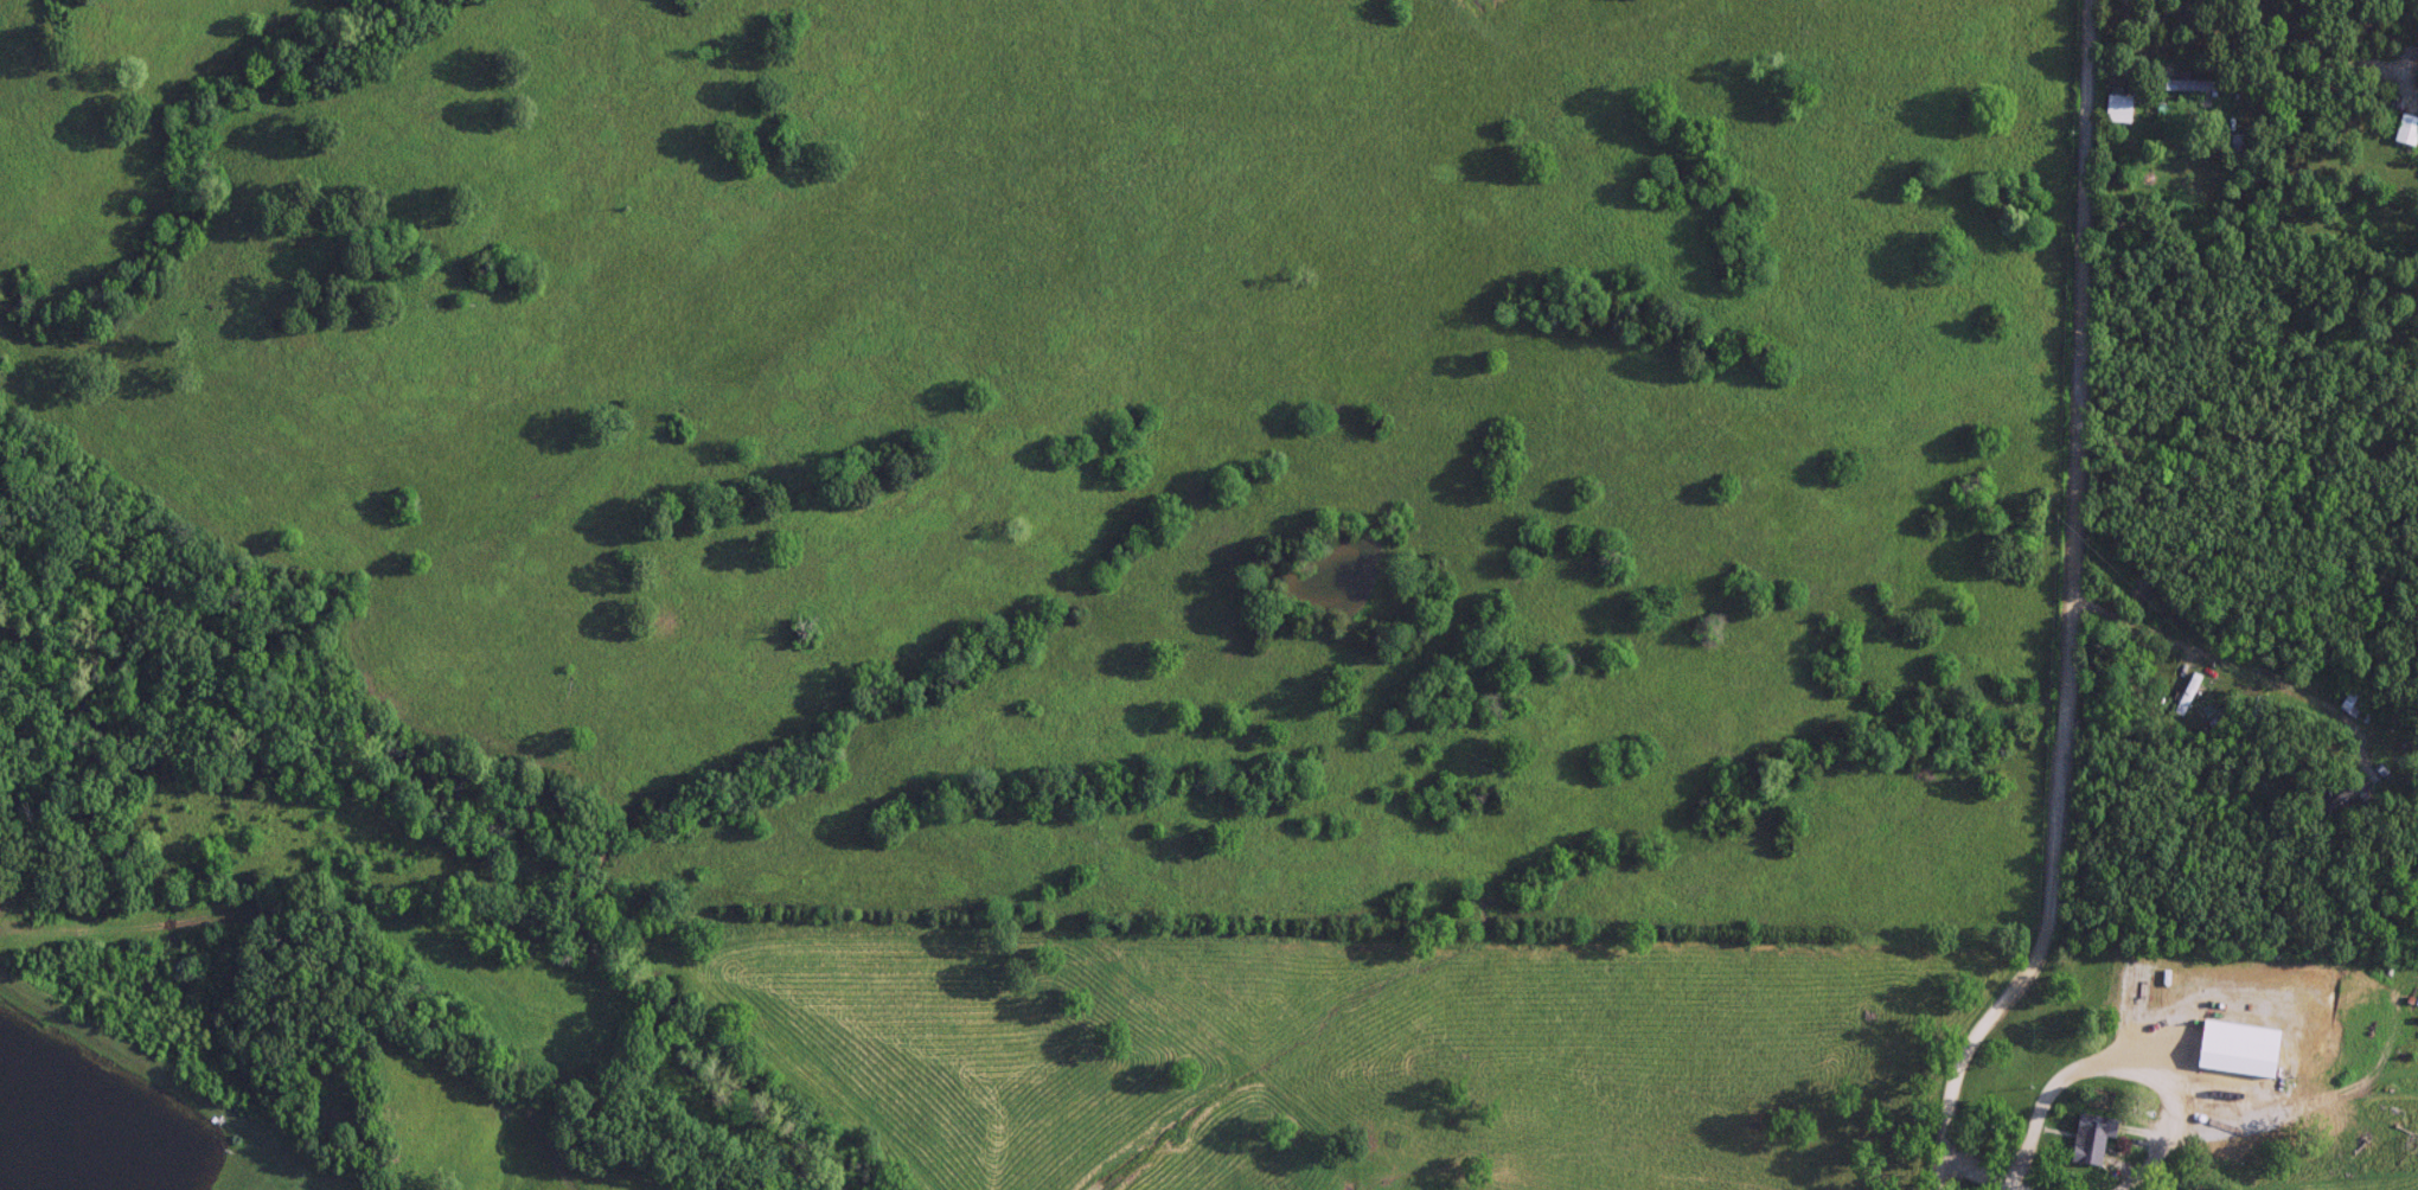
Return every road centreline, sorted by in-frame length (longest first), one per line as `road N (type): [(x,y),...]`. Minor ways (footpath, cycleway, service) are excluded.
road 1 (residential): [(1938,1189),(1958,1060),(2022,983),(2039,943),(2065,599),(2092,0)]

